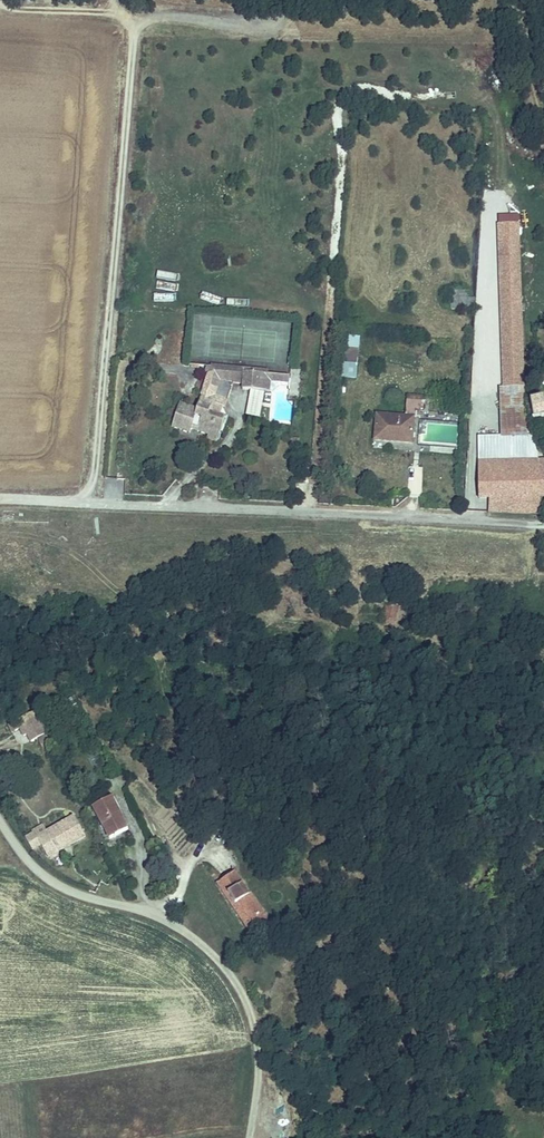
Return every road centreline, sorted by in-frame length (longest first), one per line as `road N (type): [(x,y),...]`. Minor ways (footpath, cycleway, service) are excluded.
road 1 (track): [(79,505),(96,474),(132,20),(448,37),(470,31)]
road 2 (residential): [(0,502),(522,523)]
road 3 (residential): [(257,1137),(264,1051),(250,1003),(219,960),(173,923),(68,890),(23,858),(0,821)]
road 4 (track): [(132,20),(0,6)]

